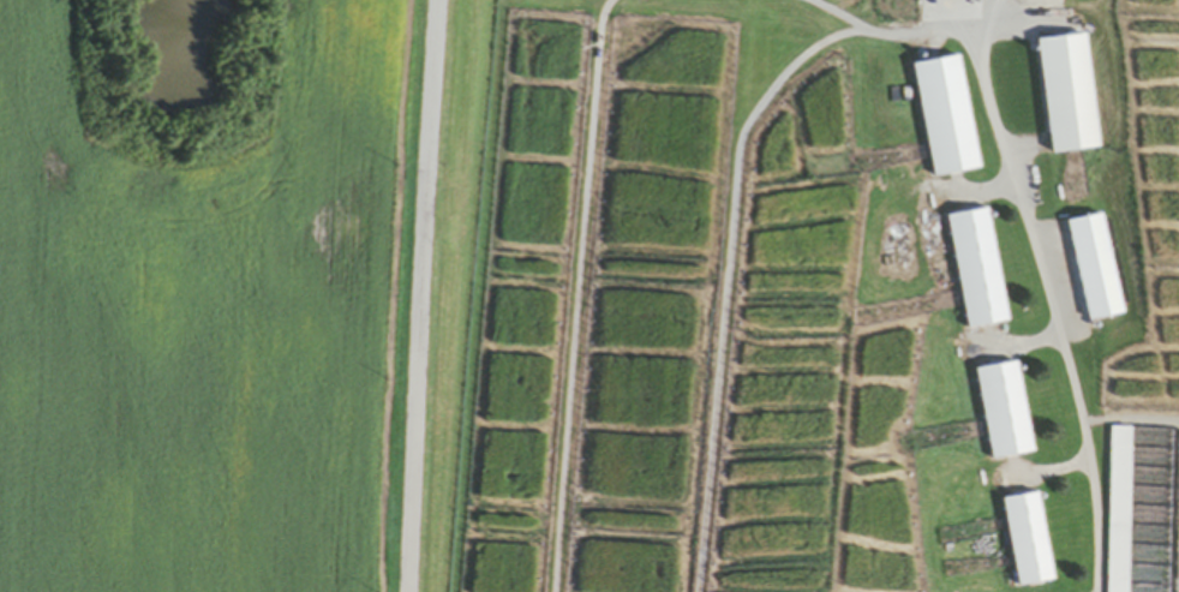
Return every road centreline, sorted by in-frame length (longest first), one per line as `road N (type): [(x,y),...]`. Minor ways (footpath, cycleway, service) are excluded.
road 1 (residential): [(413,591),(440,0)]

